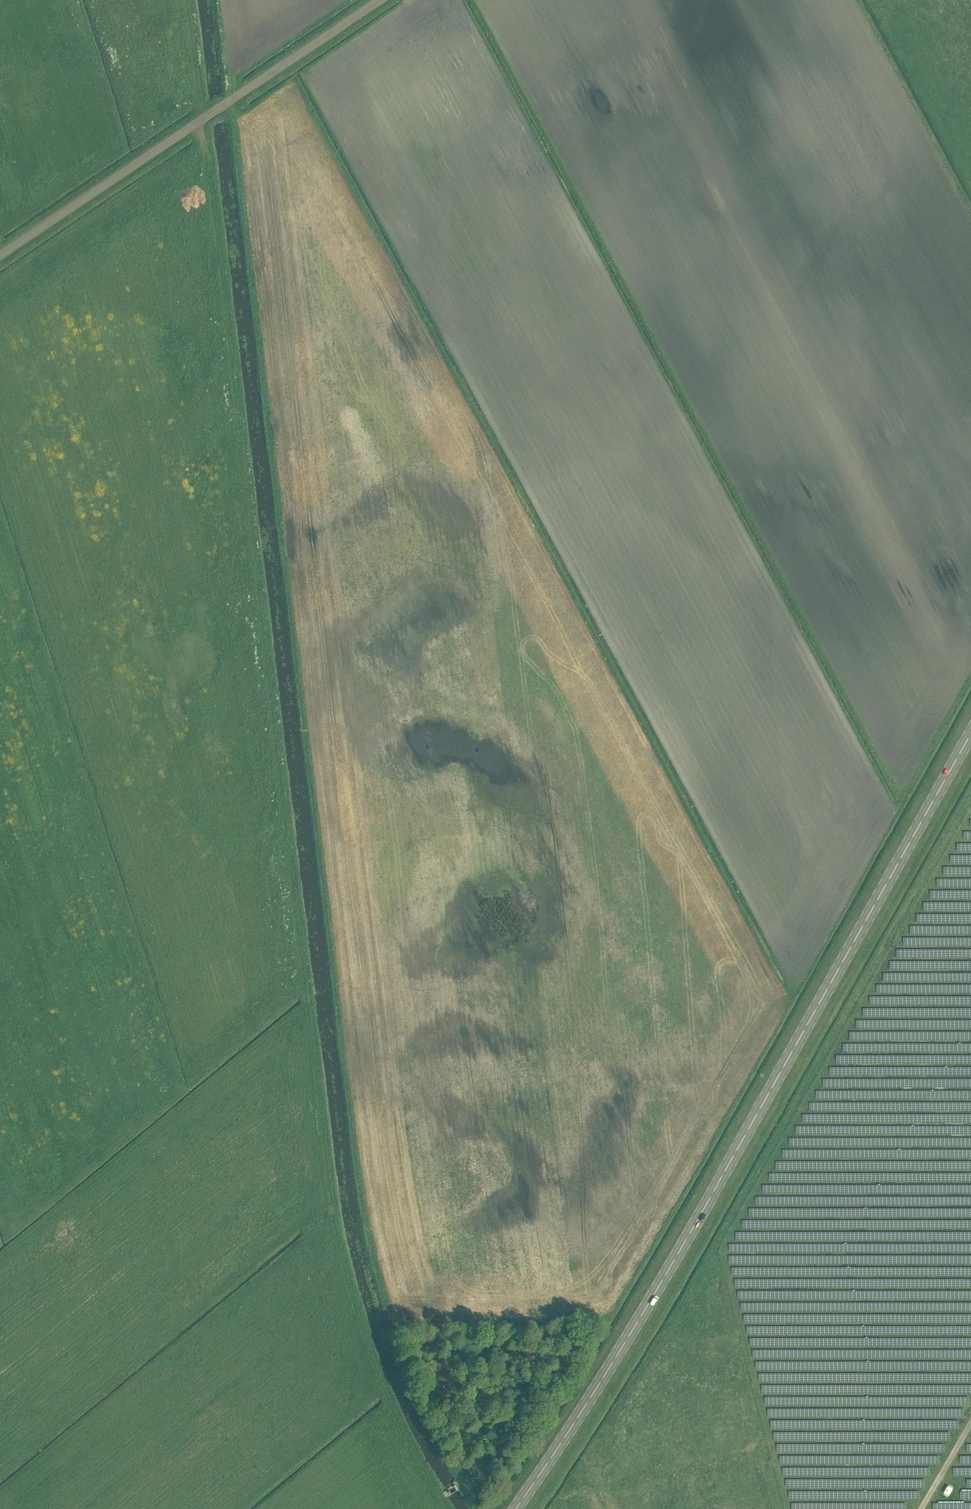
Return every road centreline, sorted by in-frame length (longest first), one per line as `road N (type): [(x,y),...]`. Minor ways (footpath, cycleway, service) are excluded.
road 1 (primary): [(516,1508),(634,1327),(970,735)]
road 2 (unclassified): [(0,255),(378,0)]

